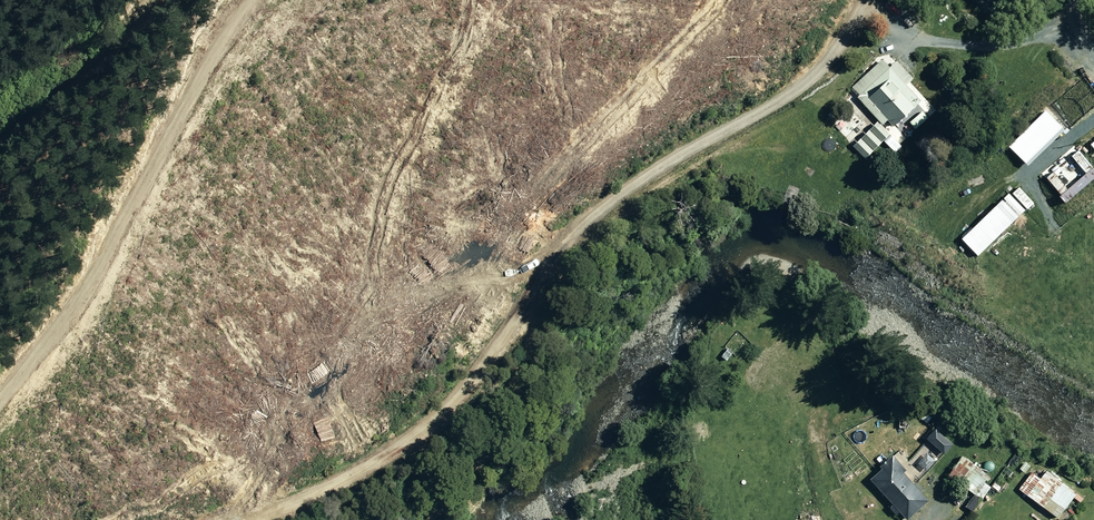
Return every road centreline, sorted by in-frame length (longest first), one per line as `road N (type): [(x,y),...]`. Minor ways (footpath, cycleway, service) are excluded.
road 1 (track): [(261,519),(336,490),(426,418),(572,243),(801,100),(856,38),(876,0)]
road 2 (track): [(185,0),(65,92),(0,128)]
road 3 (track): [(1082,0),(1048,34),(1011,45),(925,41),(893,51)]

